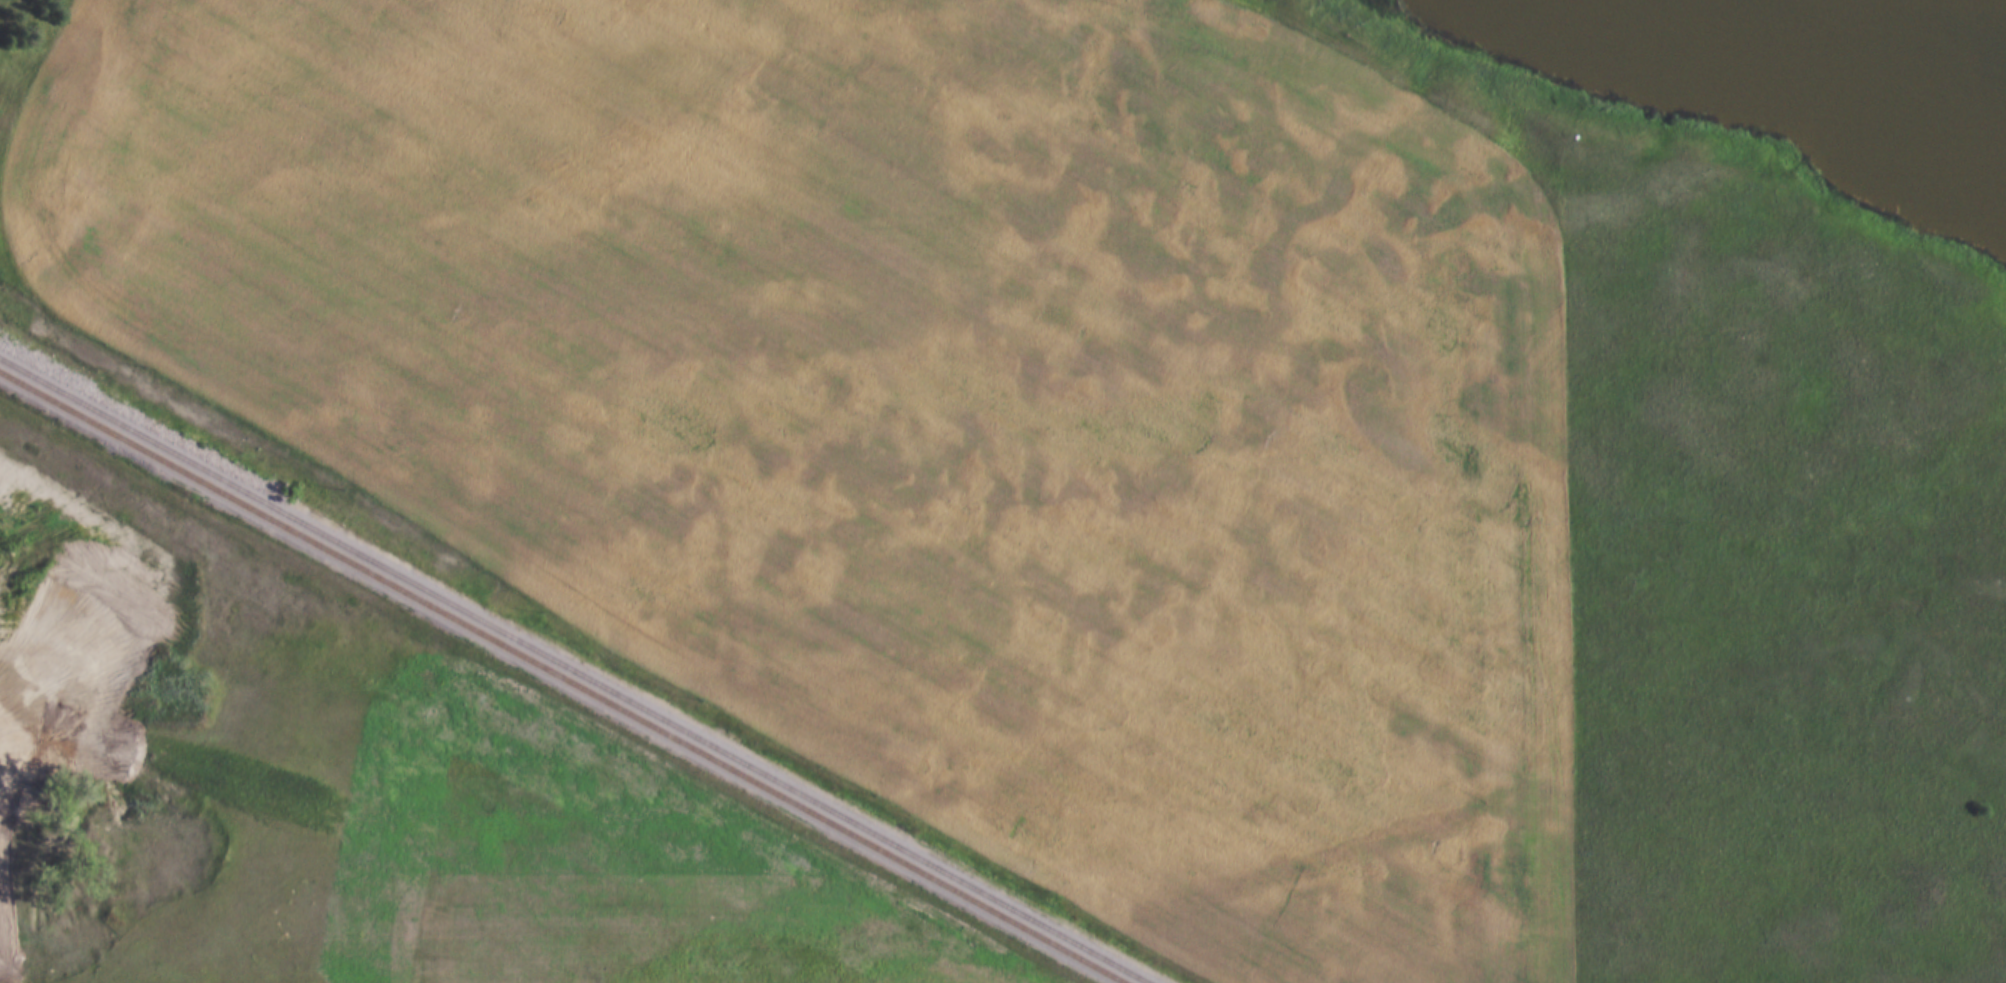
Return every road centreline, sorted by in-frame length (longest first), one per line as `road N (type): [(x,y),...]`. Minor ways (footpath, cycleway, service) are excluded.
road 1 (track): [(1572,125),(1600,982)]

